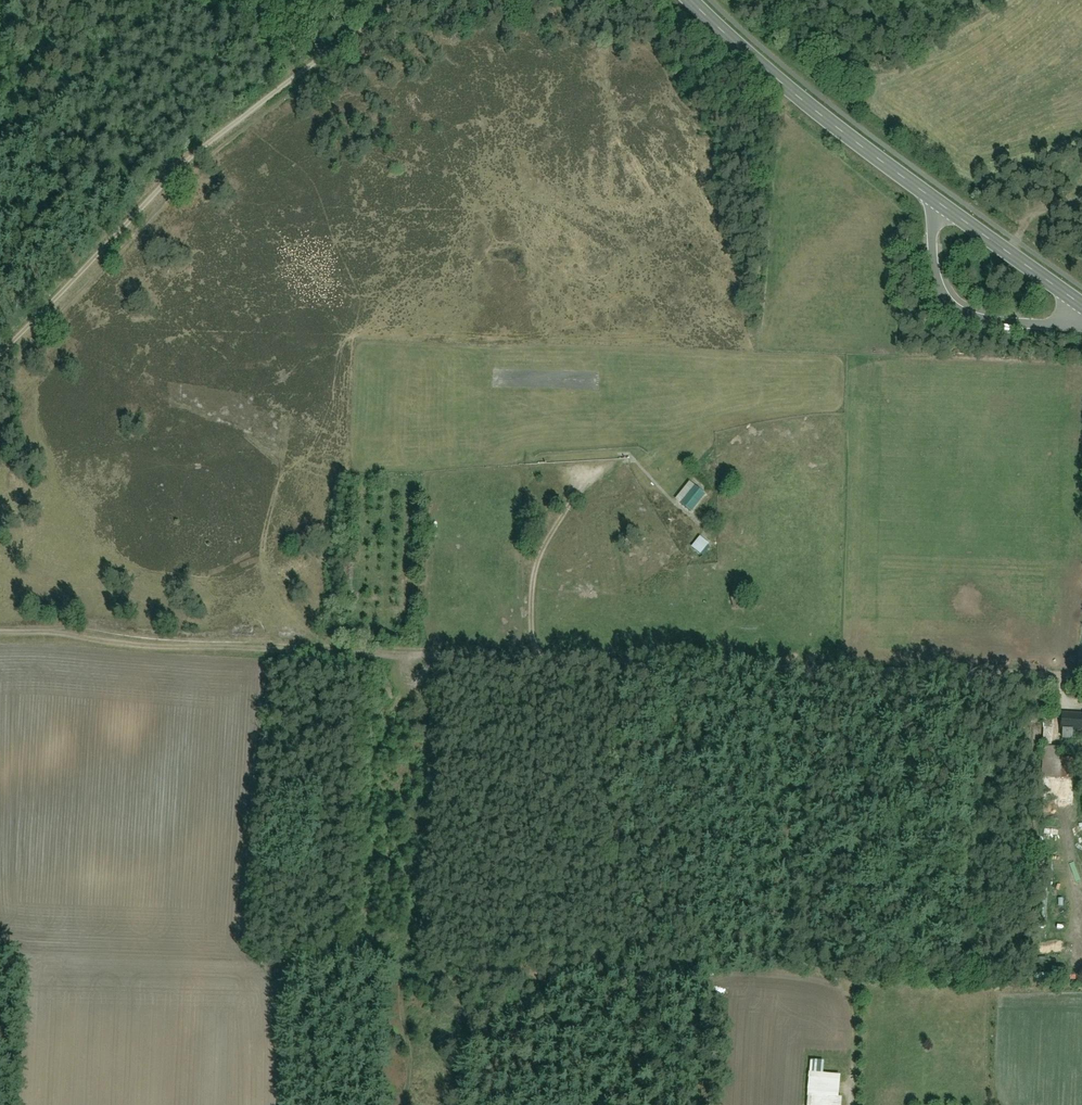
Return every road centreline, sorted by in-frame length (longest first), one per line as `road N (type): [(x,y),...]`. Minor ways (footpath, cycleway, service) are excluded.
road 1 (track): [(1080,678),(944,665),(263,650),(0,633)]
road 2 (track): [(804,661),(779,942),(756,964),(654,964),(641,1104)]
road 3 (track): [(0,353),(395,0)]
road 4 (primary): [(1081,296),(797,97),(693,0)]
road 5 (track): [(537,653),(535,567),(578,488)]

